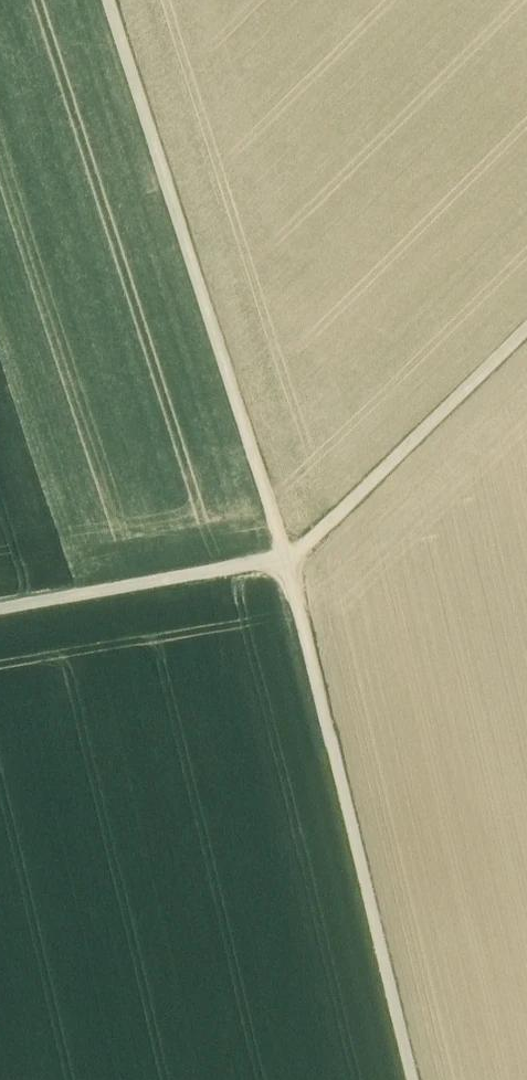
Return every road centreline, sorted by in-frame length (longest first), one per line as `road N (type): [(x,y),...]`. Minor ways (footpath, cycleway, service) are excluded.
road 1 (track): [(113,0),(290,559),(413,1079)]
road 2 (track): [(526,333),(290,559),(0,609)]

